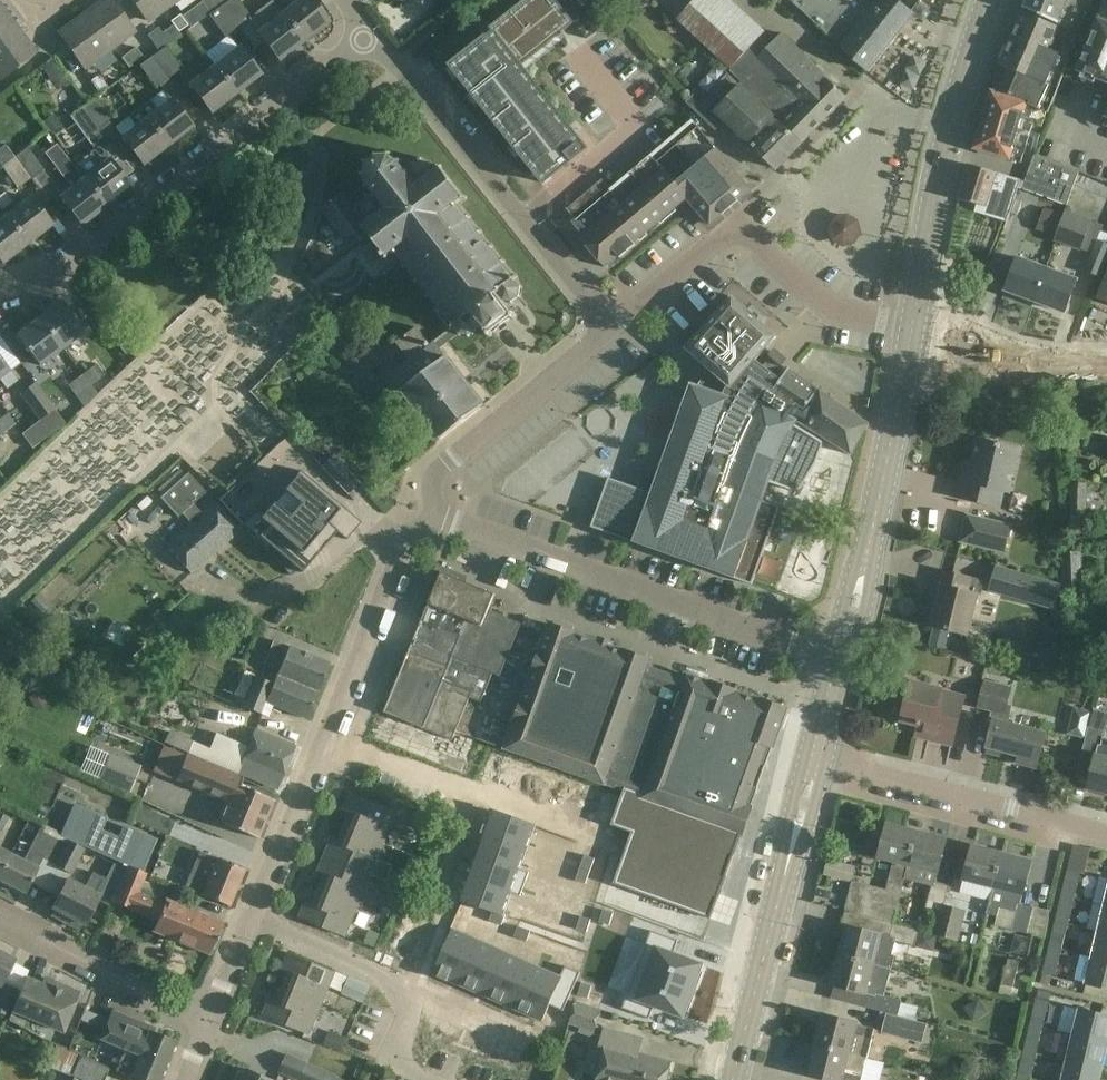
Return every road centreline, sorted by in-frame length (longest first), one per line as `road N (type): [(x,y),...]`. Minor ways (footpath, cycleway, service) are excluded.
road 1 (residential): [(0,280),(47,265),(374,32)]
road 2 (residential): [(248,914),(407,535),(432,515)]
road 3 (residential): [(837,658),(432,515)]
road 4 (residential): [(612,331),(374,32)]
road 5 (residential): [(612,331),(730,231),(755,238),(833,309),(911,324)]
road 6 (secondary): [(911,324),(933,181),(988,0)]
road 7 (secondary): [(735,1079),(812,760)]
road 8 (secondary): [(837,658),(906,350)]
road 9 (residential): [(1106,834),(812,760)]
road 10 (residential): [(432,515),(440,466),(612,331)]
road 11 (residential): [(201,1022),(0,919)]
road 12 (unclassified): [(1106,365),(1032,366),(906,350)]
road 13 (residential): [(406,973),(248,914)]

